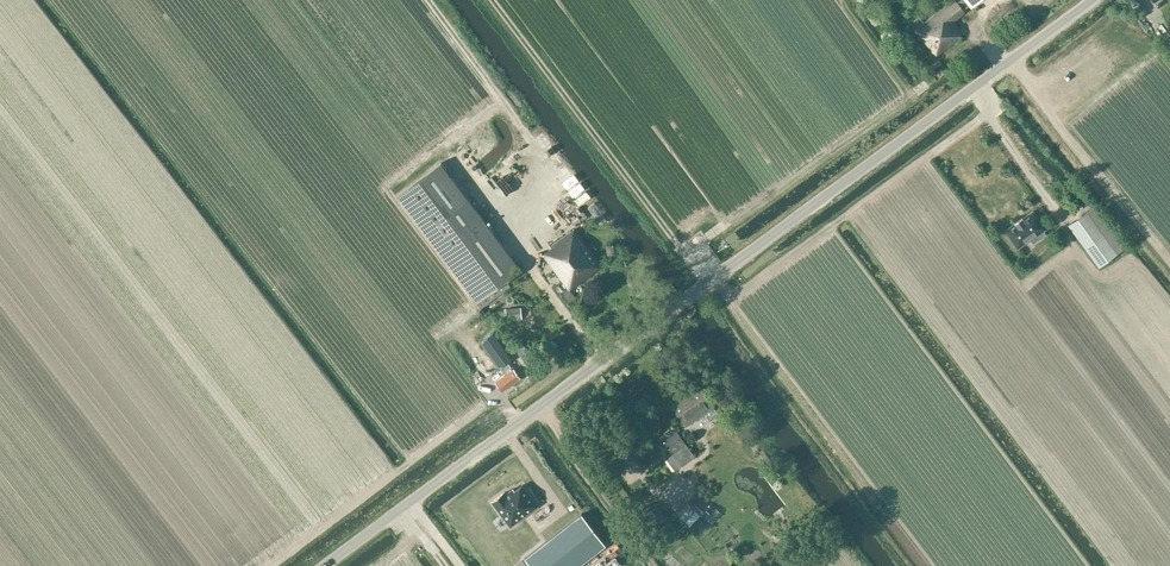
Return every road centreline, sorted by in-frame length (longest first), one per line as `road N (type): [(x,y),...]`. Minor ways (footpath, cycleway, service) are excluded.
road 1 (unclassified): [(322,565),(1092,0)]

